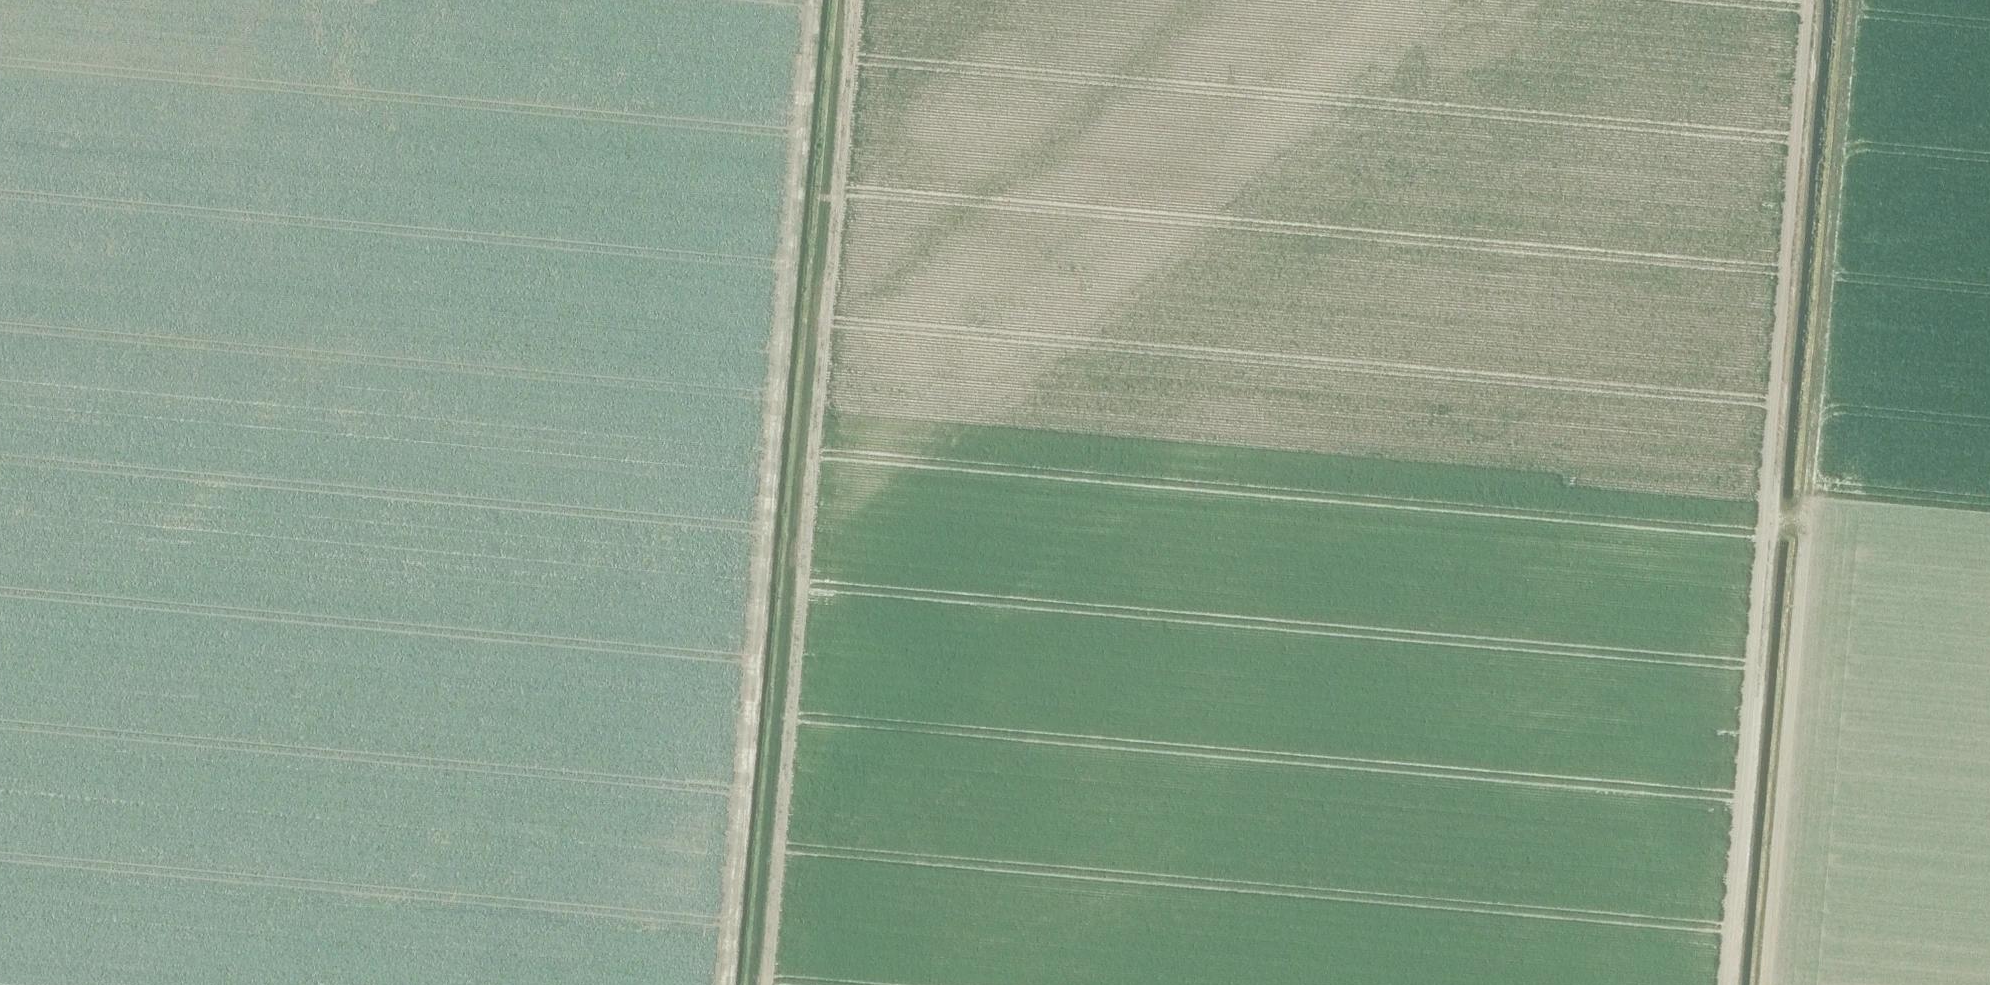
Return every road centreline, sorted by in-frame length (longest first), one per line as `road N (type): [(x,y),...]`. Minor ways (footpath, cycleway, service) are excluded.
road 1 (track): [(1728,984),(1772,481)]

